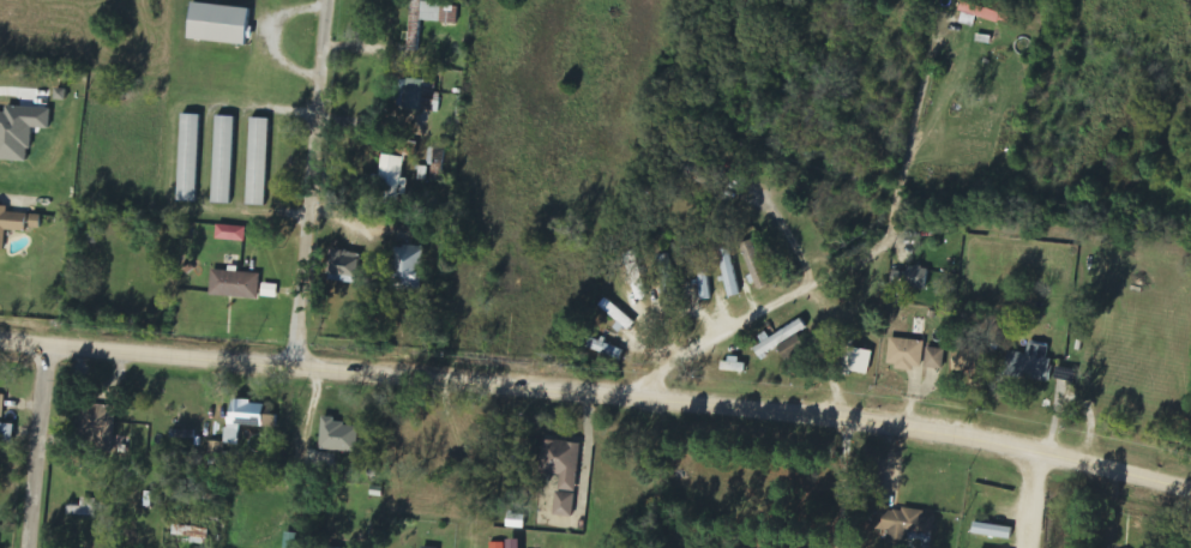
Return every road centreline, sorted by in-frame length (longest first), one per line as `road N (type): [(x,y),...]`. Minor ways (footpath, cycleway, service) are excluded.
road 1 (secondary): [(1190,491),(1034,447),(921,428),(625,393),(0,344)]
road 2 (track): [(1190,257),(936,225),(811,281),(625,393)]
road 3 (residential): [(311,372),(329,0)]
road 4 (residential): [(28,547),(47,349)]

